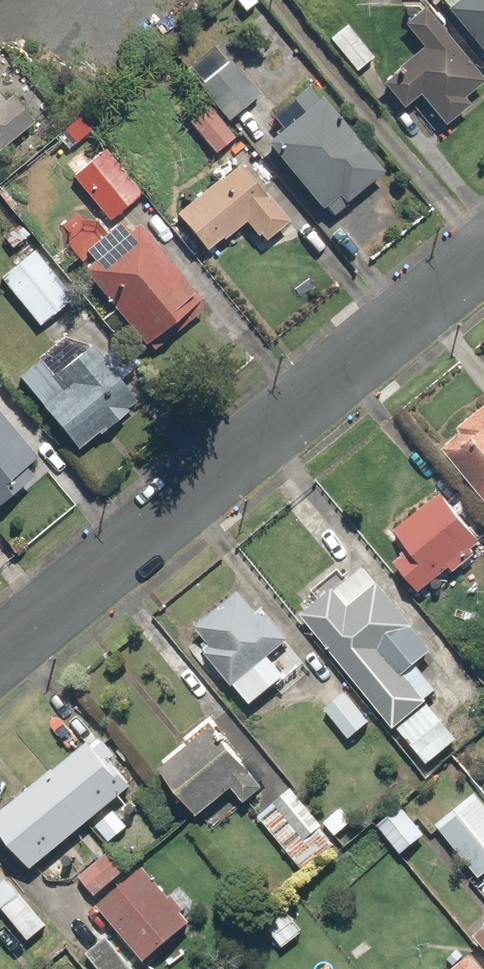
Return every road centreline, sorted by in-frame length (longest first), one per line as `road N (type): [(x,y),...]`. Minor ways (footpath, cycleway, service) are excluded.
road 1 (residential): [(0,657),(483,250)]

